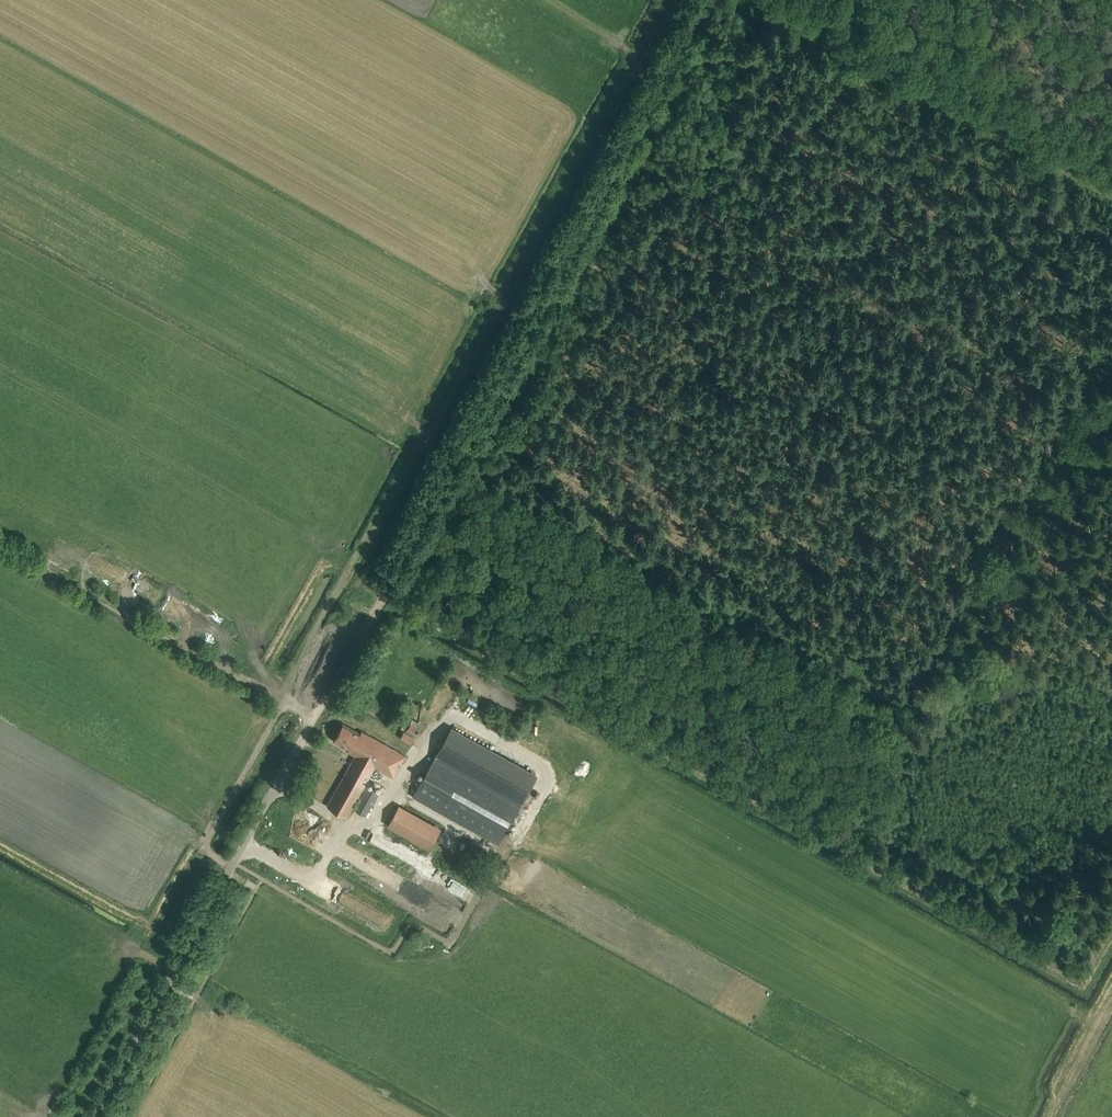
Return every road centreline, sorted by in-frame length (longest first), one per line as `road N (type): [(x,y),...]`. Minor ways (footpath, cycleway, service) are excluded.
road 1 (track): [(668,1),(347,574),(203,851),(232,867)]
road 2 (track): [(347,574),(1068,983),(1085,983),(1111,936)]
road 3 (track): [(708,0),(320,707)]
road 4 (unclassified): [(94,1116),(320,707)]
road 5 (track): [(314,717),(174,643)]
road 6 (track): [(1050,1116),(1111,994)]

